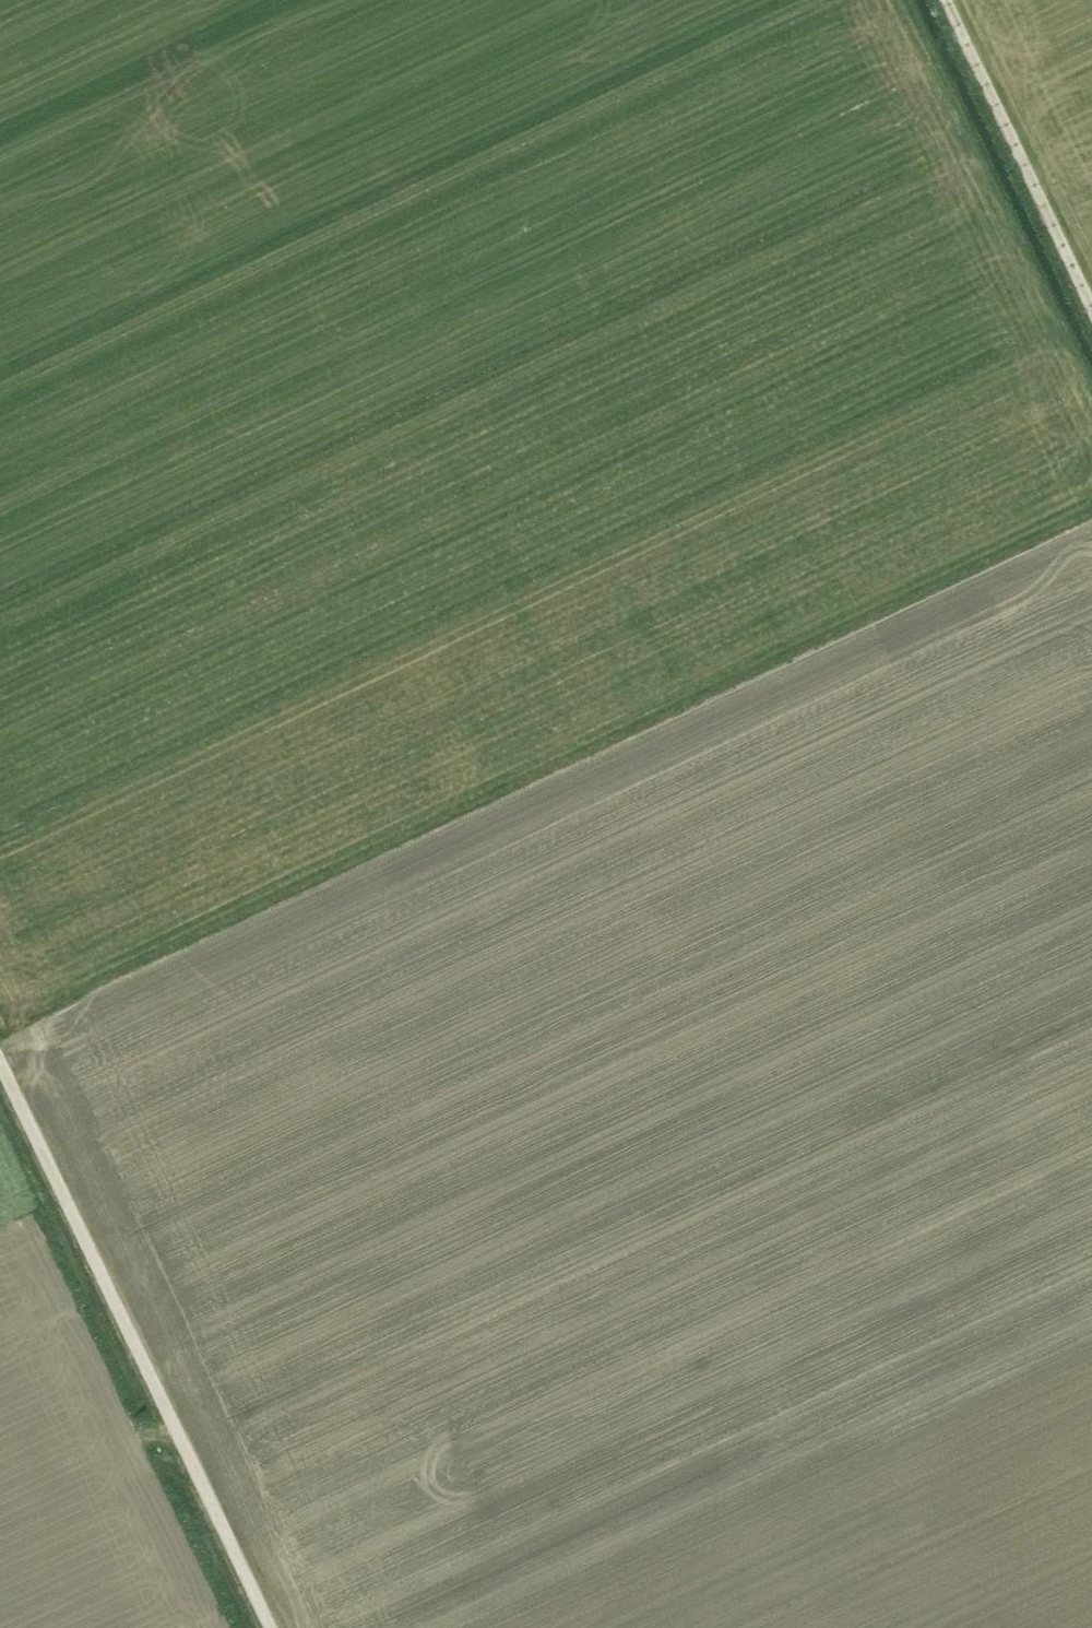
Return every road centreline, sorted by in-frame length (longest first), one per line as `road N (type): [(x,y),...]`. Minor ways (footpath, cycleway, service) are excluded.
road 1 (track): [(271,1627),(0,1059)]
road 2 (track): [(944,0),(1091,314)]

